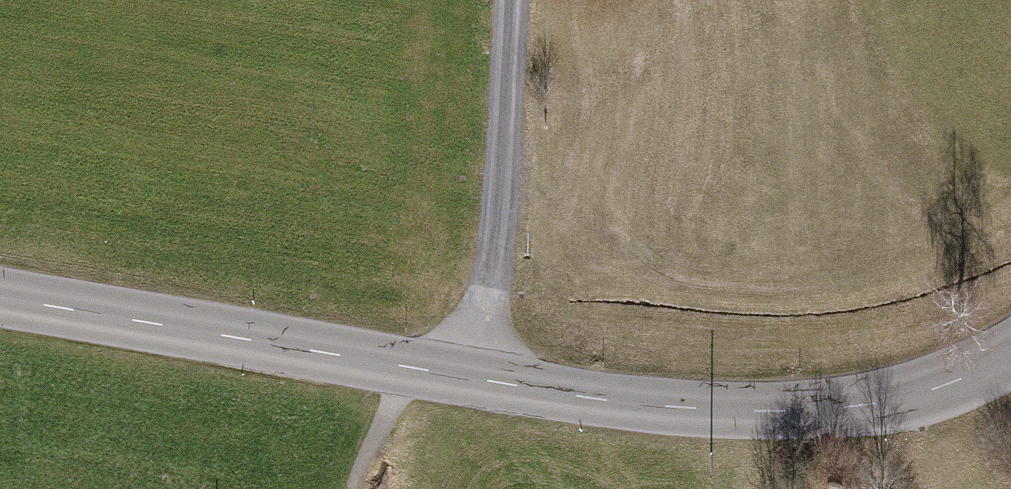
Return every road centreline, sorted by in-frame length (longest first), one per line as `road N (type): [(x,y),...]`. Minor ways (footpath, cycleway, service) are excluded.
road 1 (tertiary): [(0,298),(648,405),(808,410),(930,390),(1010,351)]
road 2 (track): [(470,378),(498,213),(508,0)]
road 3 (track): [(411,367),(354,488)]

